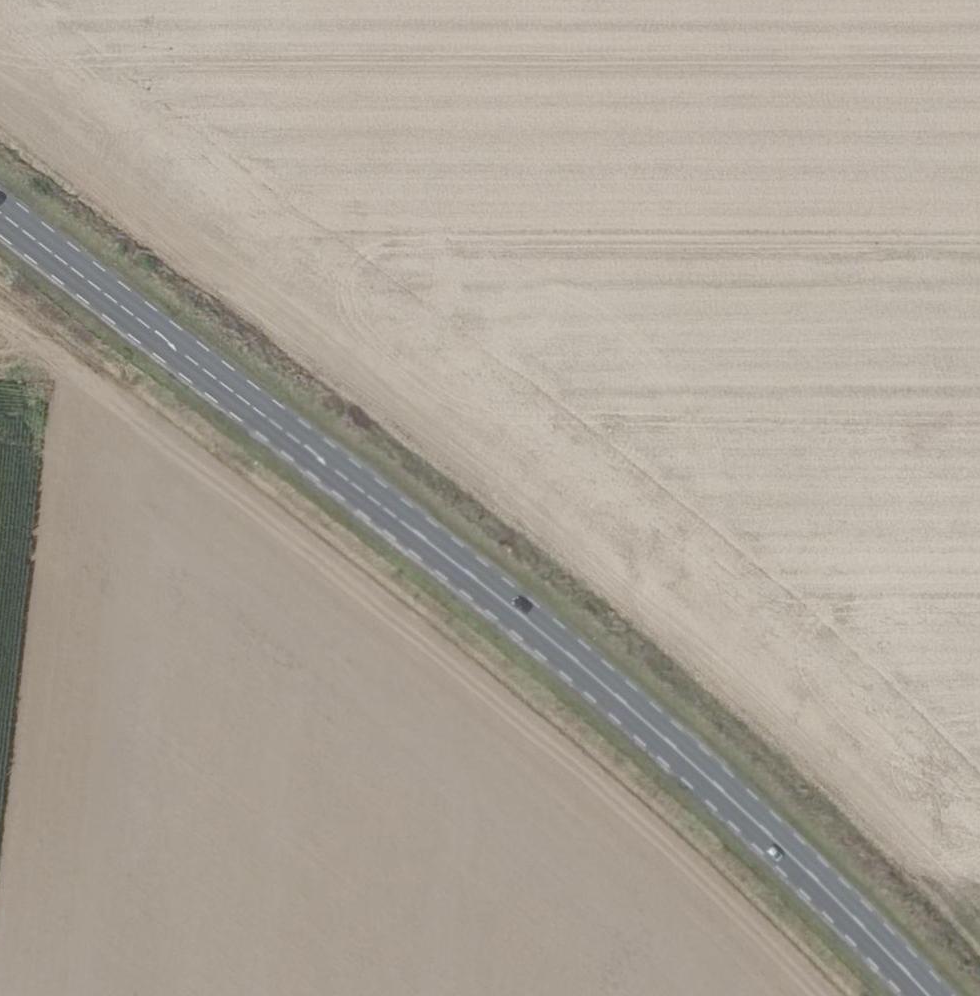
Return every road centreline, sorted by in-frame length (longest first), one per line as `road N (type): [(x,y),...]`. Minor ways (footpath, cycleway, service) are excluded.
road 1 (primary): [(928,995),(671,744),(503,602),(0,212)]

